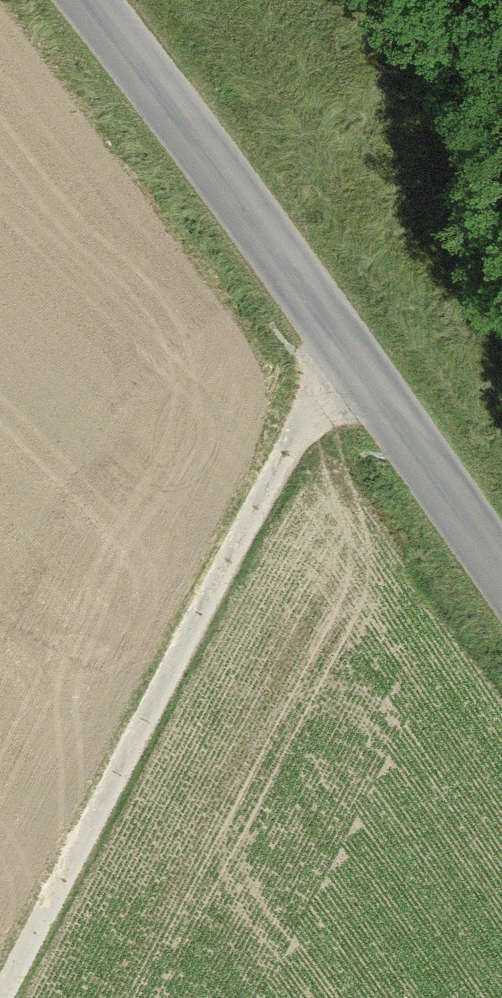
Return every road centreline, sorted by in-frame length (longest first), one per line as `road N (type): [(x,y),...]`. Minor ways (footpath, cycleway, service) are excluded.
road 1 (track): [(343,353),(9,997)]
road 2 (unclassified): [(501,582),(343,353),(74,0)]

